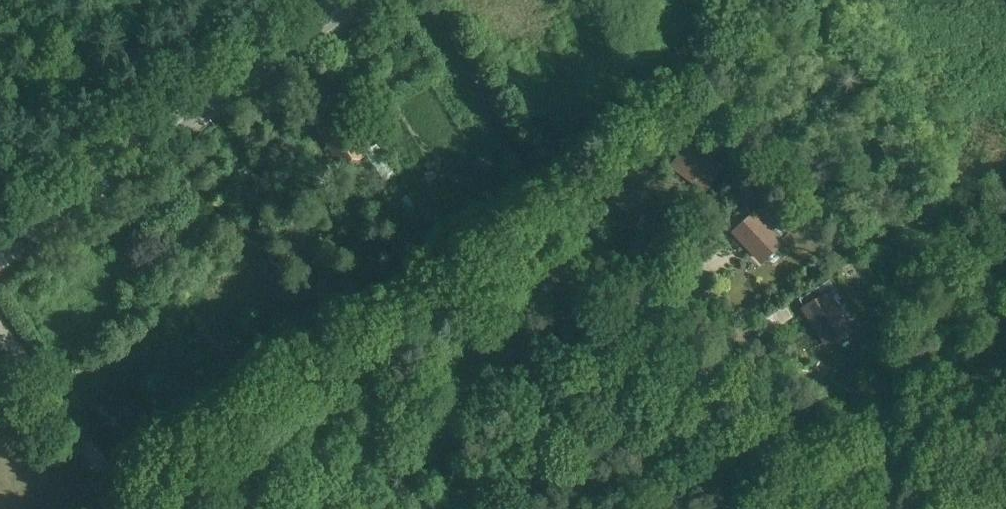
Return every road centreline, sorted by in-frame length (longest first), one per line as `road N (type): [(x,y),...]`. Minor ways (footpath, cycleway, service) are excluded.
road 1 (secondary): [(0,257),(353,0)]
road 2 (unclassified): [(142,508),(0,300)]

